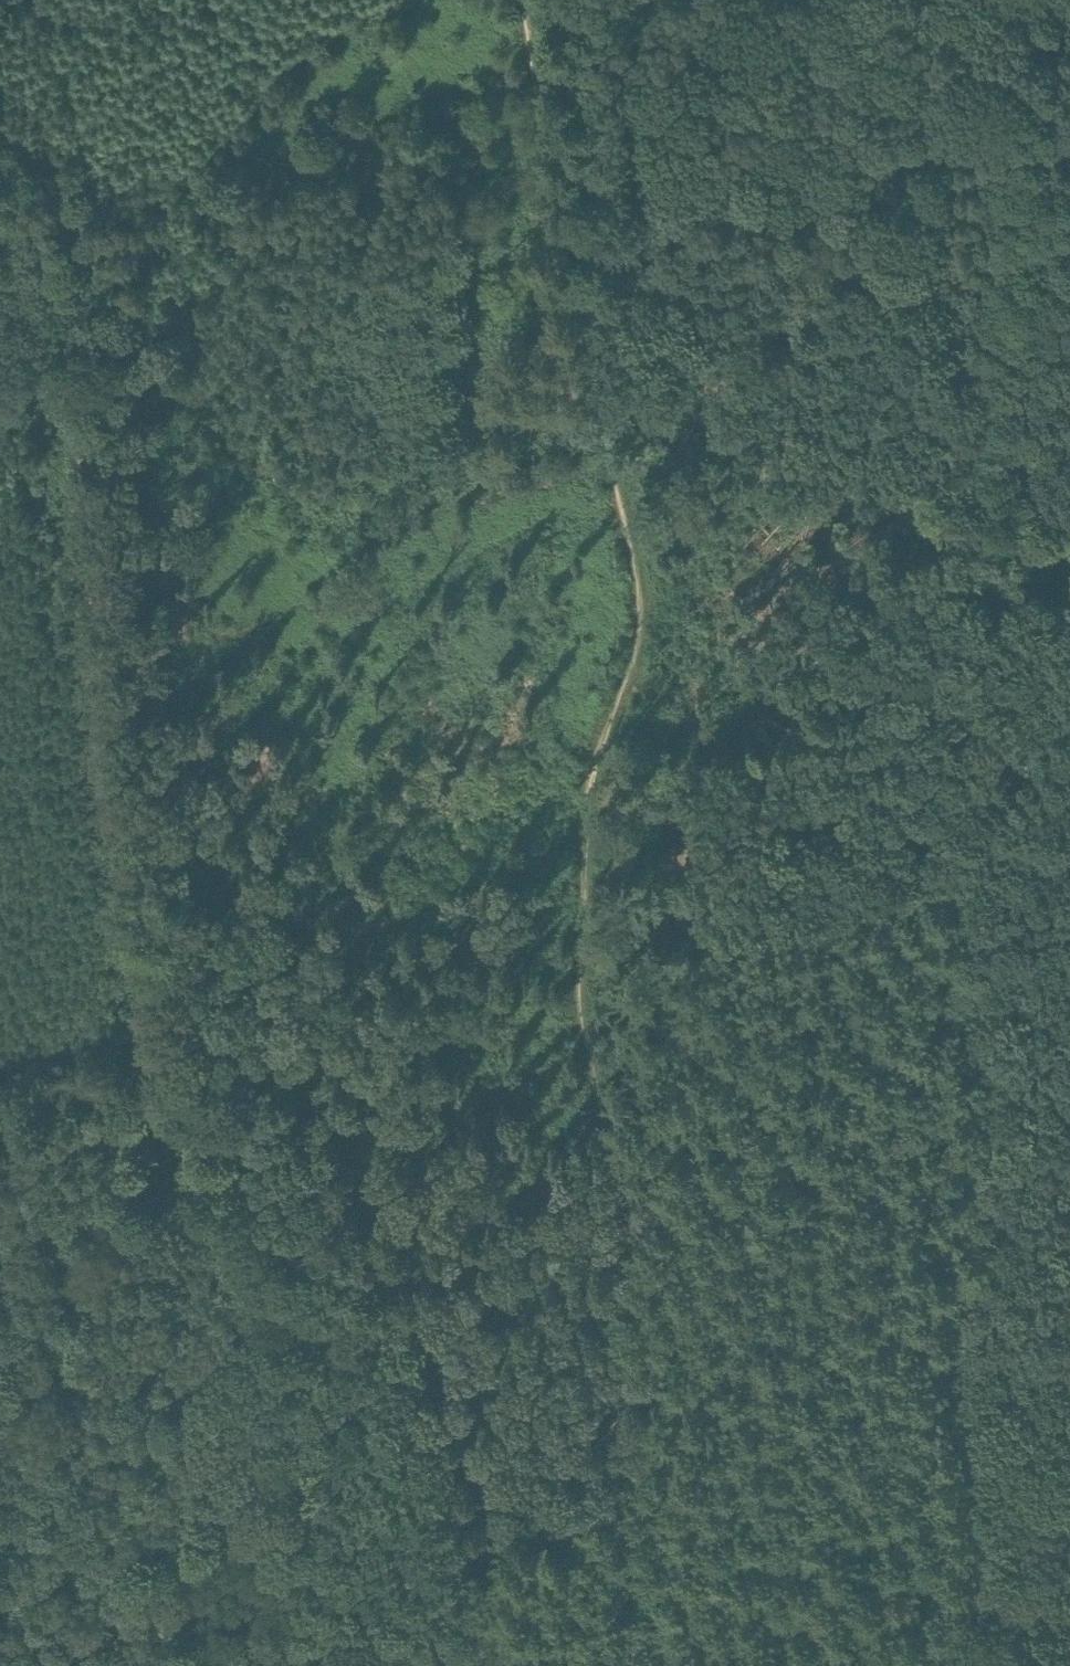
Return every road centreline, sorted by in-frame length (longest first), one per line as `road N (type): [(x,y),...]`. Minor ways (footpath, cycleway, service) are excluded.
road 1 (track): [(626,1665),(617,1600),(610,1161),(584,1040),(581,950),(592,774),(638,648),(637,599),(630,540),(570,304),(524,0)]
road 2 (track): [(269,1665),(297,1459),(288,1303),(273,1240),(234,1152),(162,1028),(122,865),(93,652),(69,347),(71,236),(0,127)]
road 3 (track): [(612,1213),(641,1243),(867,1665)]
road 4 (track): [(1069,1536),(990,1633),(974,1665)]

